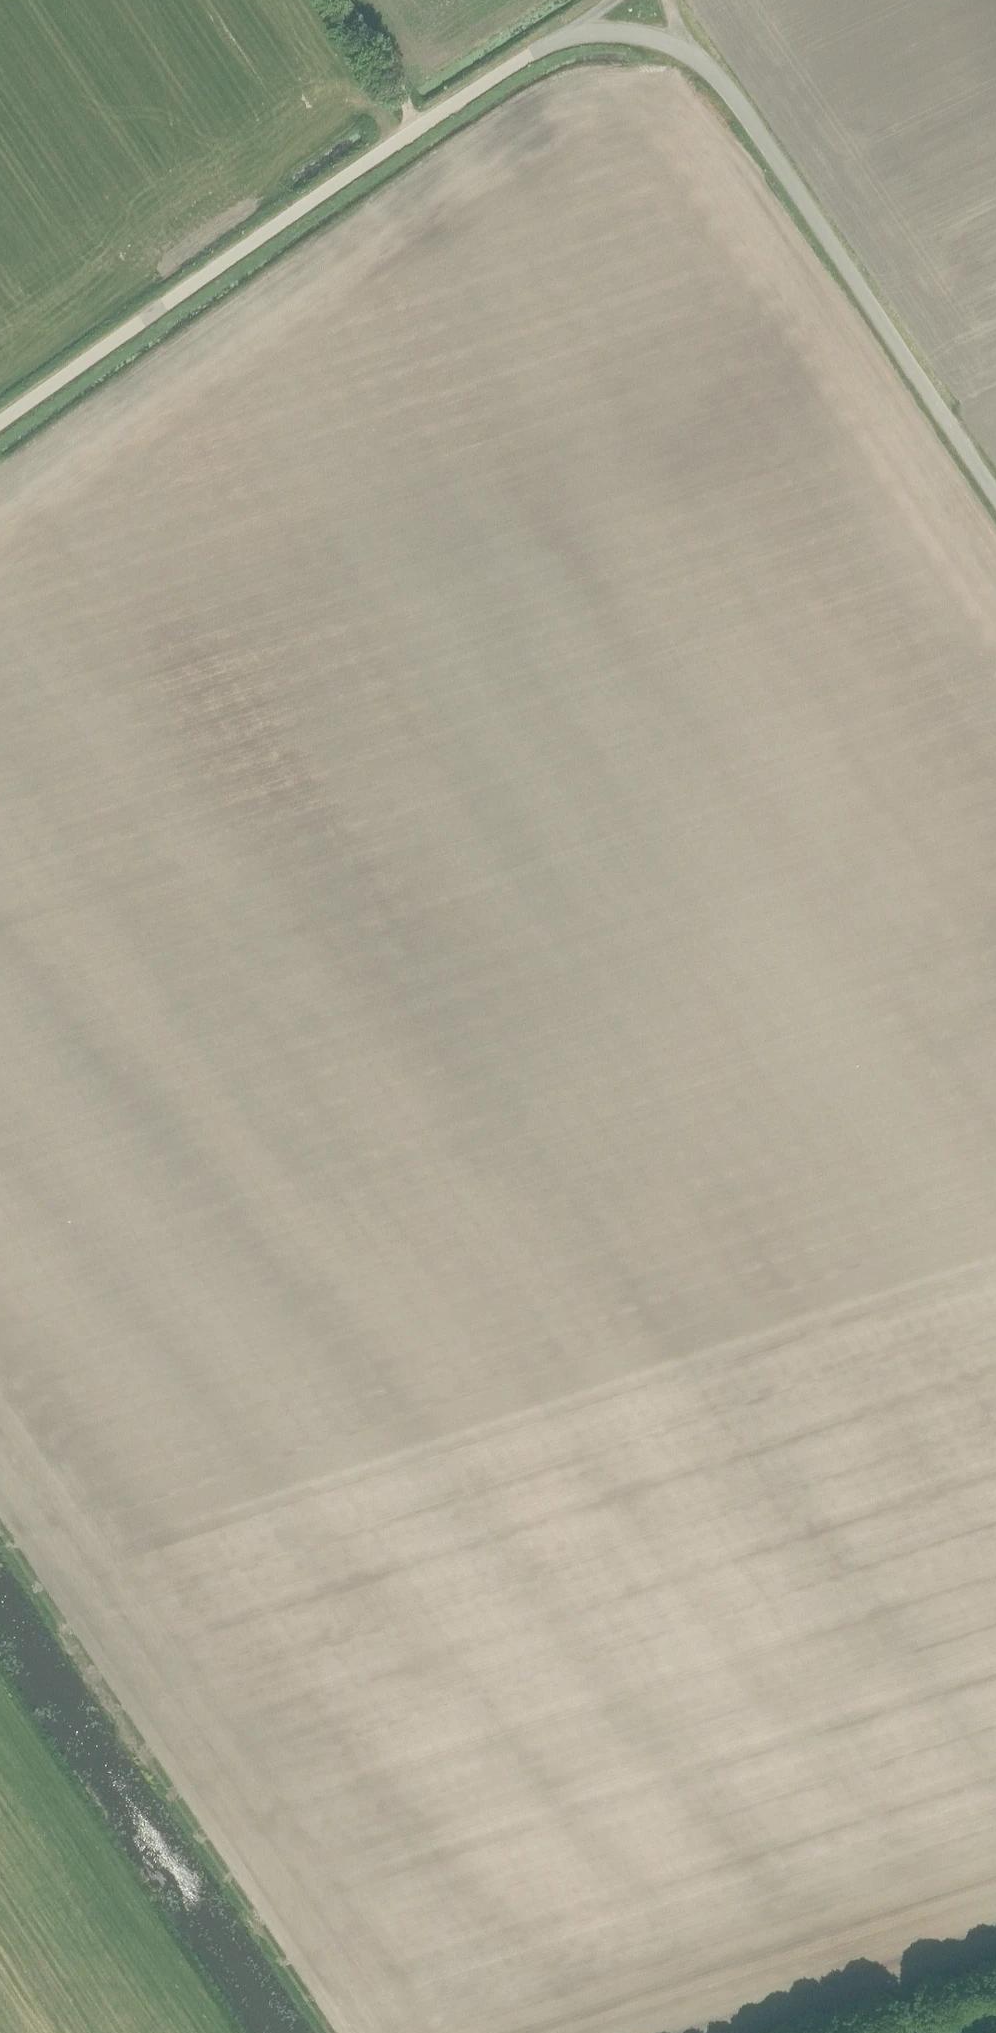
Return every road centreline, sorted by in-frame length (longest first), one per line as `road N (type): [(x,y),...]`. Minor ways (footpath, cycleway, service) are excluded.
road 1 (unclassified): [(0,427),(423,126),(573,34)]
road 2 (unclassified): [(995,493),(734,96),(682,49)]

